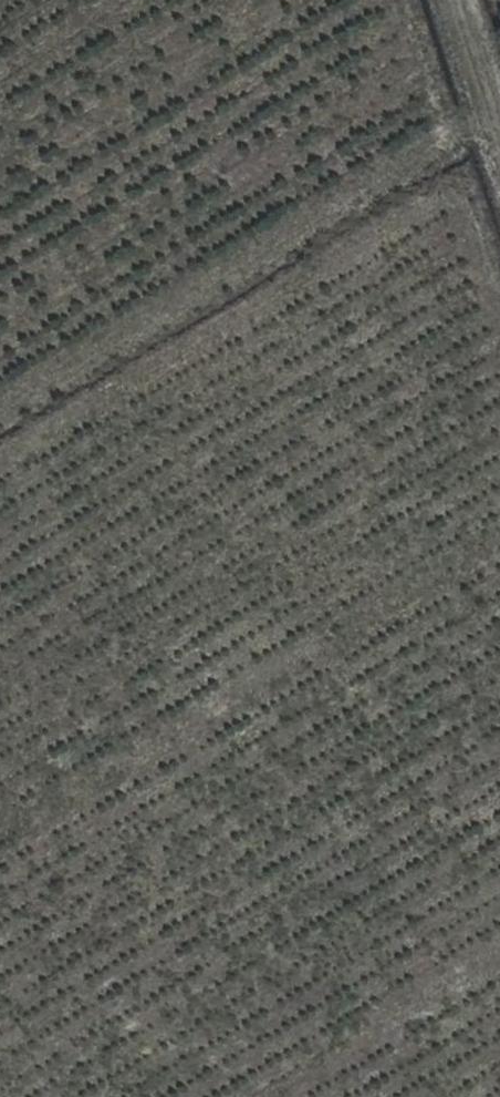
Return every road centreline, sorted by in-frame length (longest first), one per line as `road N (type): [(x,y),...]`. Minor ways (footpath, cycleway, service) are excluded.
road 1 (track): [(499,155),(450,0)]

